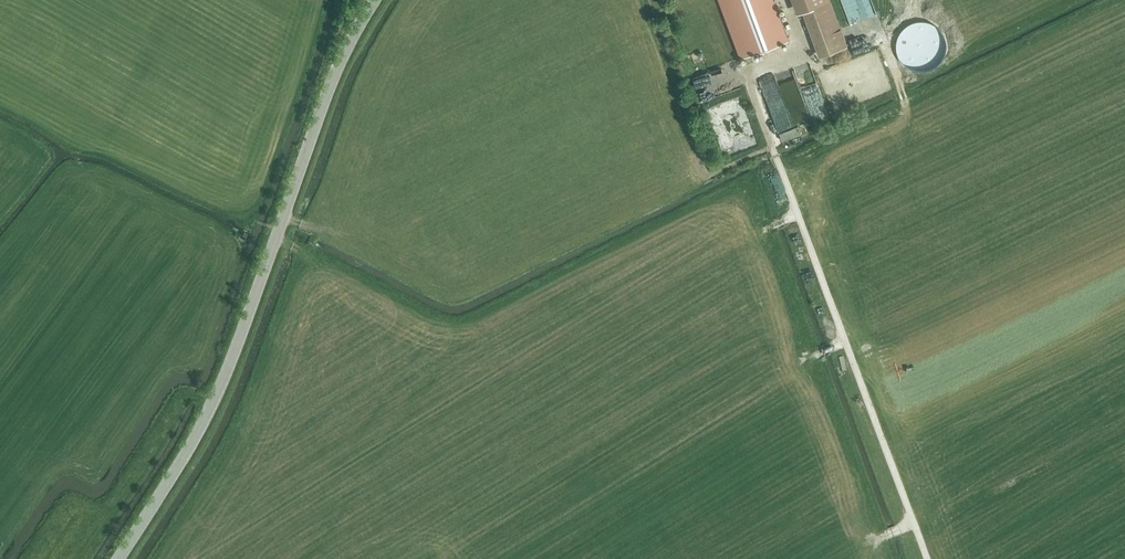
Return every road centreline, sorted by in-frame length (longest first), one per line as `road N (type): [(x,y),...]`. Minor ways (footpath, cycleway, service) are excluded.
road 1 (tertiary): [(118,558),(222,382),(331,77),(377,0)]

